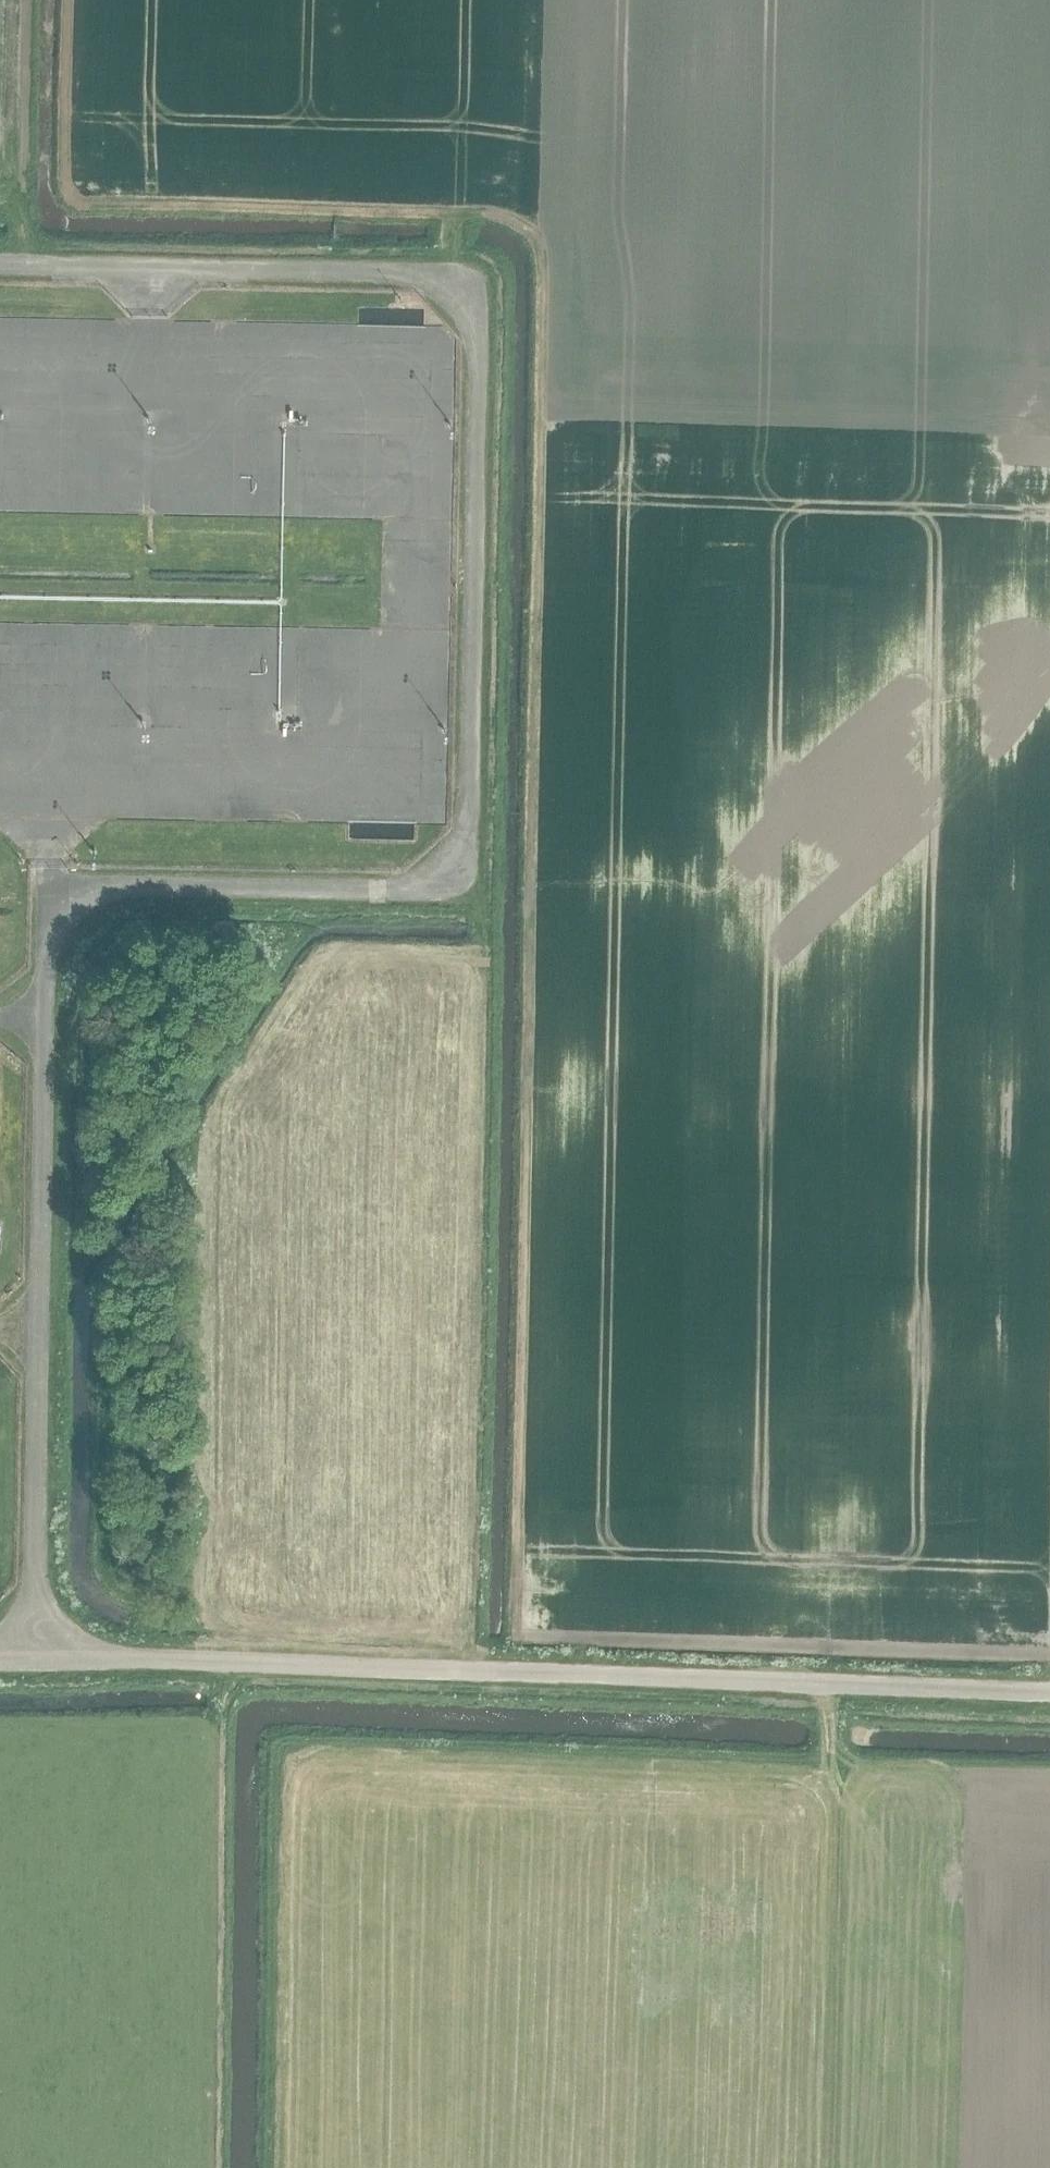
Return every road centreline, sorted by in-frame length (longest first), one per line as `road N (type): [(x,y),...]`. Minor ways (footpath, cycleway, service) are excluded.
road 1 (unclassified): [(1049,1699),(0,1663)]

